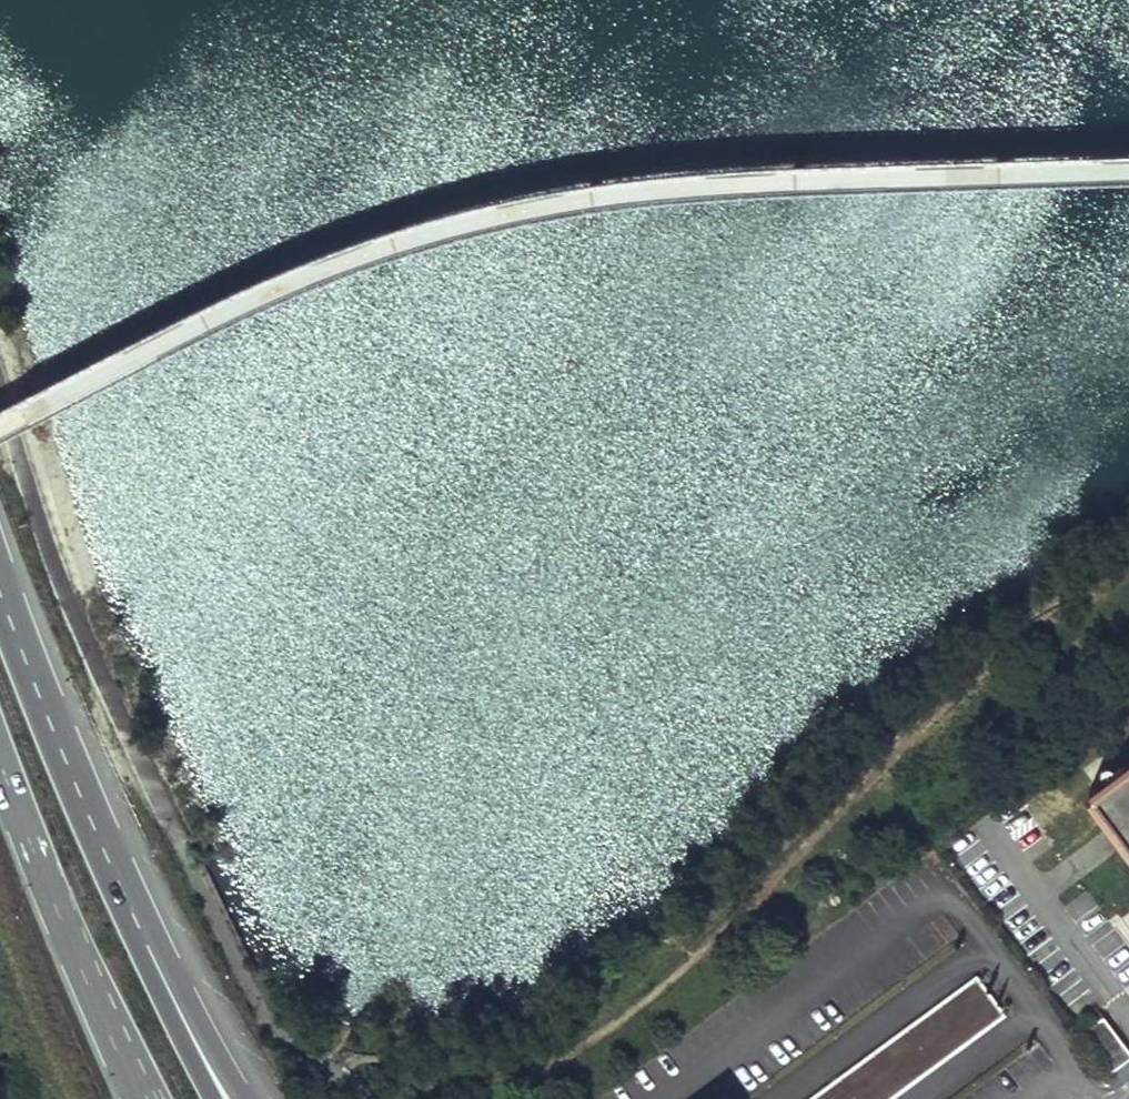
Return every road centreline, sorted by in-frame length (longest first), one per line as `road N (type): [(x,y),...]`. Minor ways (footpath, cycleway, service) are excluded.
road 1 (trunk): [(124,896),(0,593)]
road 2 (trunk): [(0,748),(105,1013)]
road 3 (trunk): [(251,1098),(124,896)]
road 4 (trunk): [(212,1098),(124,896)]

